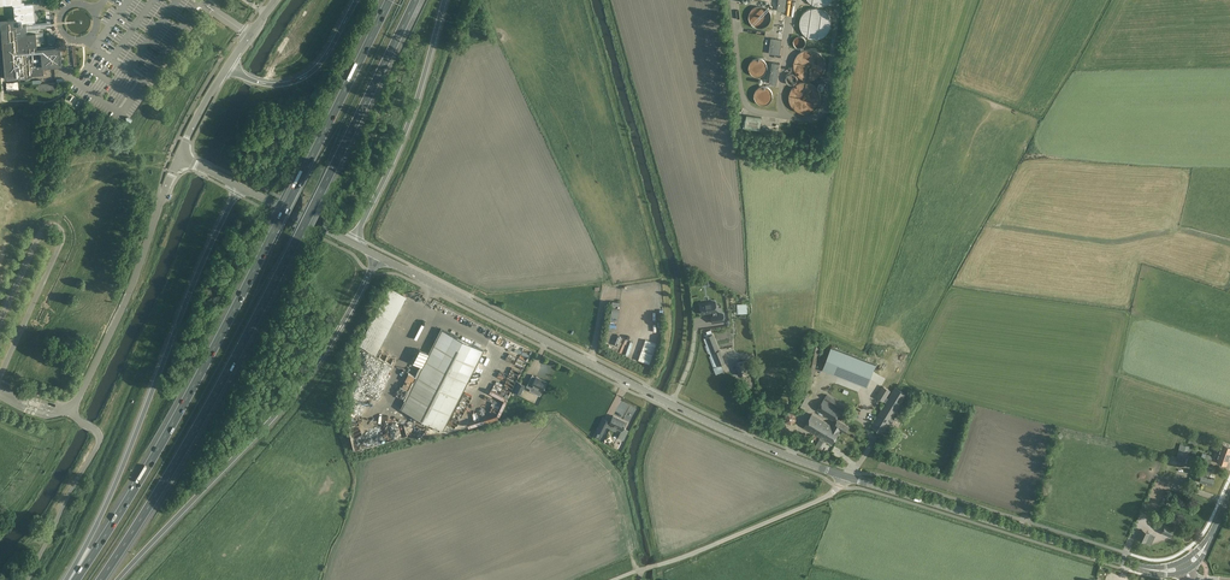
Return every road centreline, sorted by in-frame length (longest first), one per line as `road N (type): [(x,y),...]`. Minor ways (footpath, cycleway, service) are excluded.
road 1 (tertiary): [(1133,564),(762,446),(378,256)]
road 2 (motorway): [(100,579),(249,331),(416,0)]
road 3 (motorway): [(388,0),(208,360),(75,579)]
road 4 (motorway): [(240,186),(69,579)]
road 5 (motorway): [(118,579),(308,378),(378,256)]
road 6 (unclassified): [(180,157),(131,290),(72,409),(38,406)]
road 7 (motorway): [(352,243),(401,142),(444,0)]
road 8 (motorway): [(358,0),(323,60),(301,78),(261,83),(229,66)]
road 9 (tertiary): [(352,243),(240,186)]

